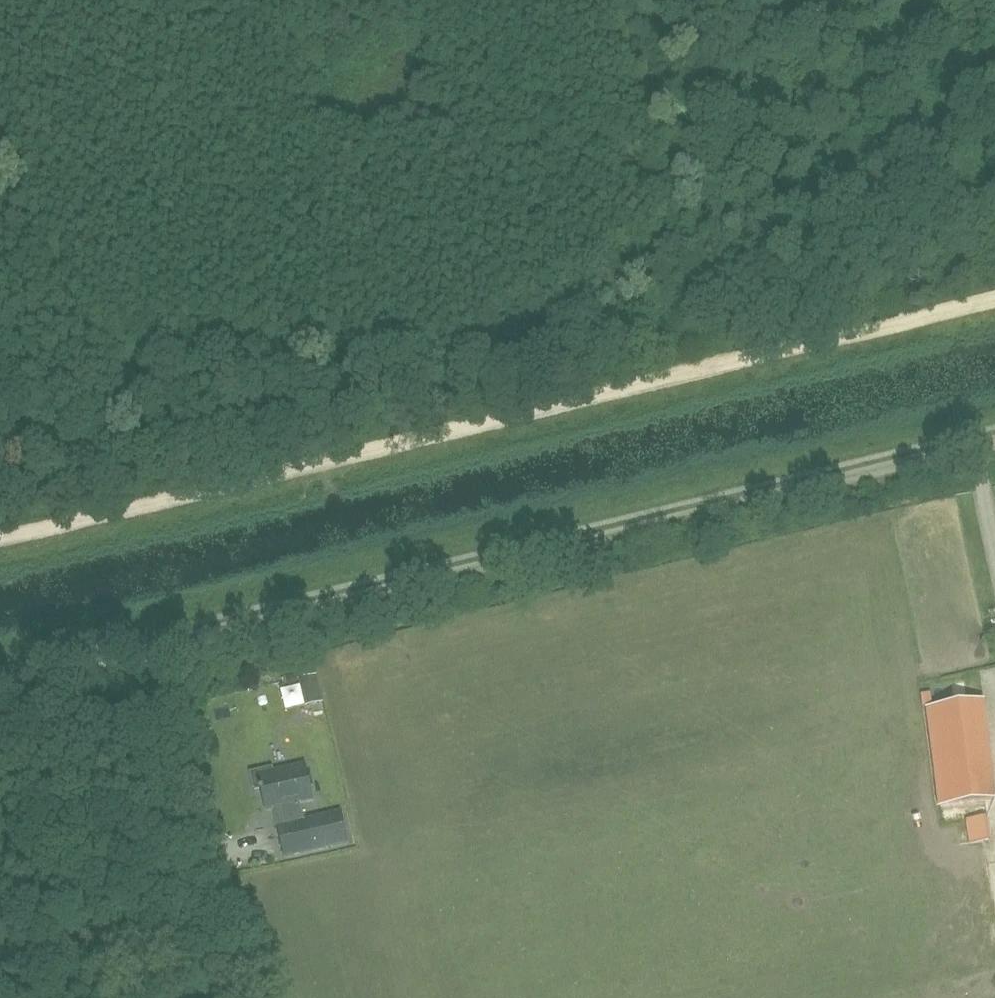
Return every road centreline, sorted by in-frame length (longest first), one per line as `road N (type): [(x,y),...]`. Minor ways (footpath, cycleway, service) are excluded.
road 1 (unclassified): [(0,684),(994,439)]
road 2 (track): [(994,295),(0,539)]
road 3 (track): [(261,997),(215,857)]

